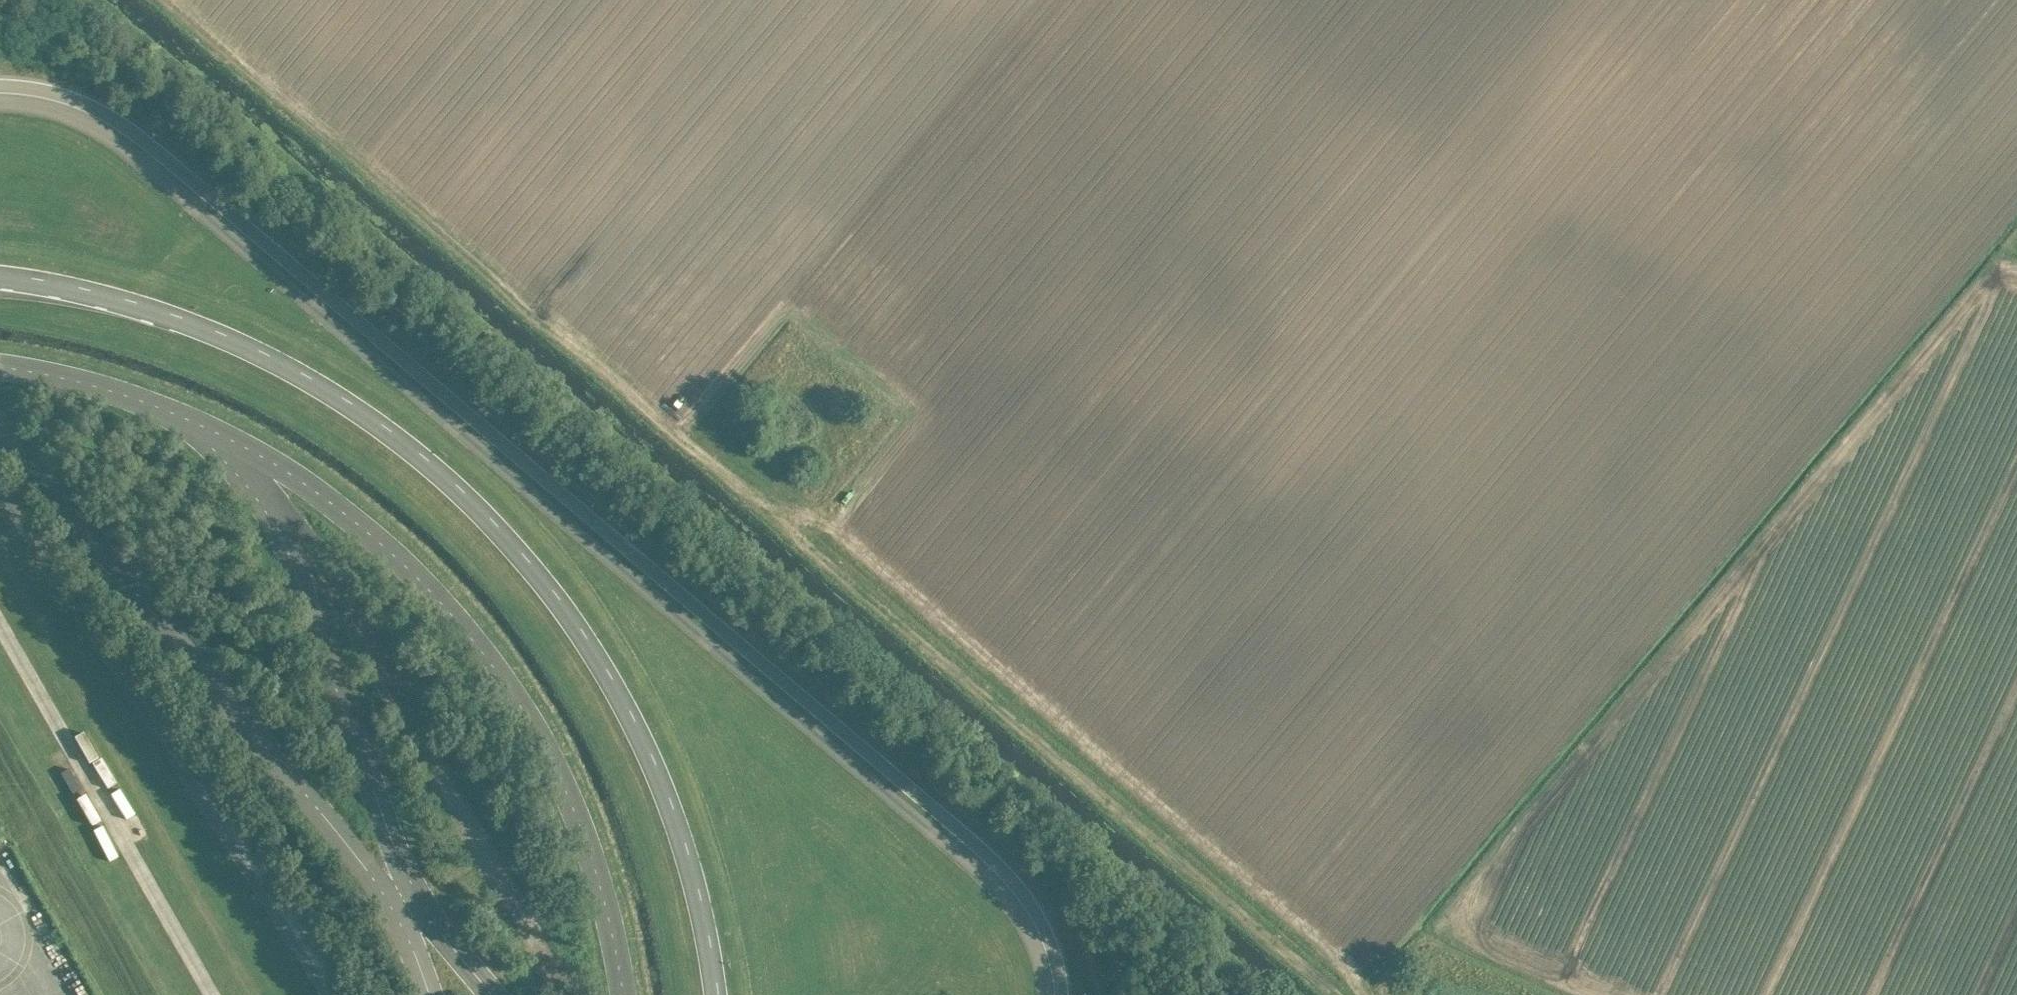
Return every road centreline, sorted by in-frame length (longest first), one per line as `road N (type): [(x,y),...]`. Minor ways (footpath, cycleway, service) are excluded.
road 1 (track): [(160,0),(747,487),(1340,994)]

